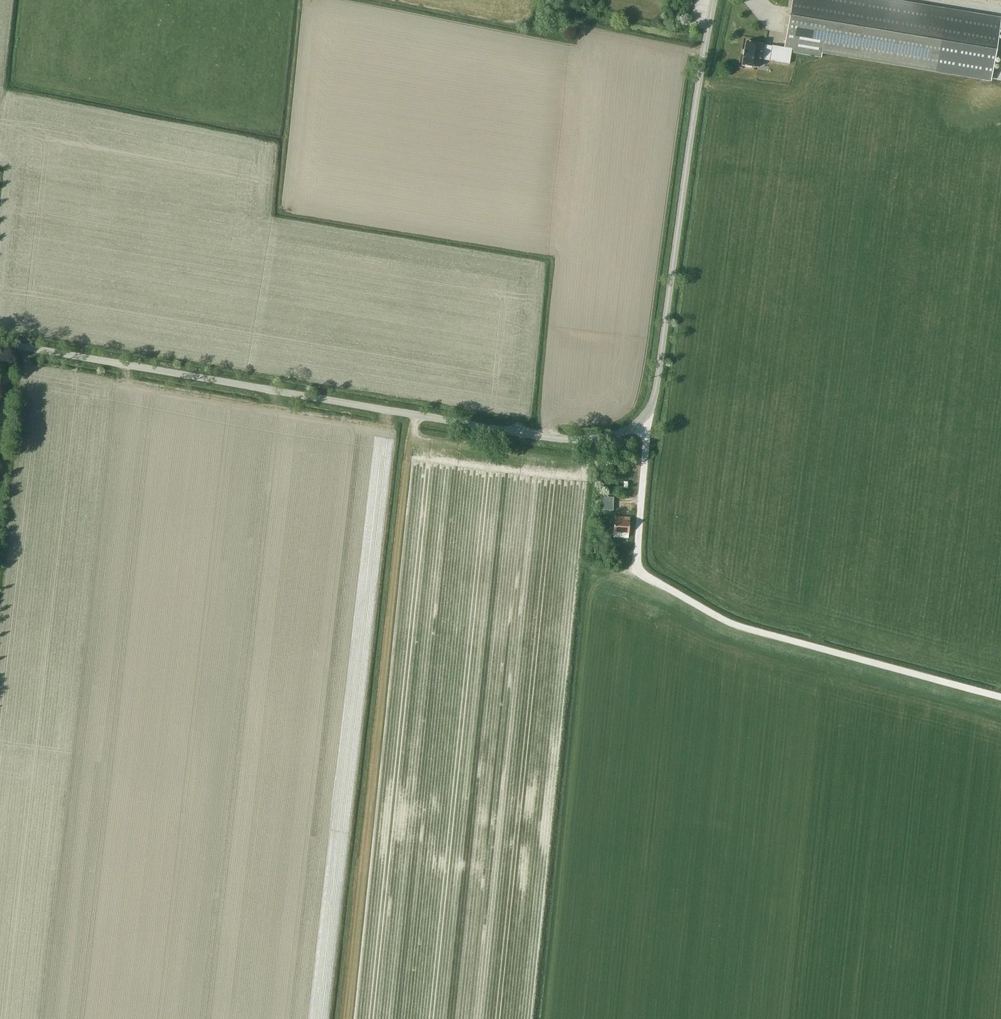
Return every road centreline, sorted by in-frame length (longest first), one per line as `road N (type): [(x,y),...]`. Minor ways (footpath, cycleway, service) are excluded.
road 1 (unclassified): [(713,0),(659,376),(640,419),(615,432),(576,439),(0,342)]

